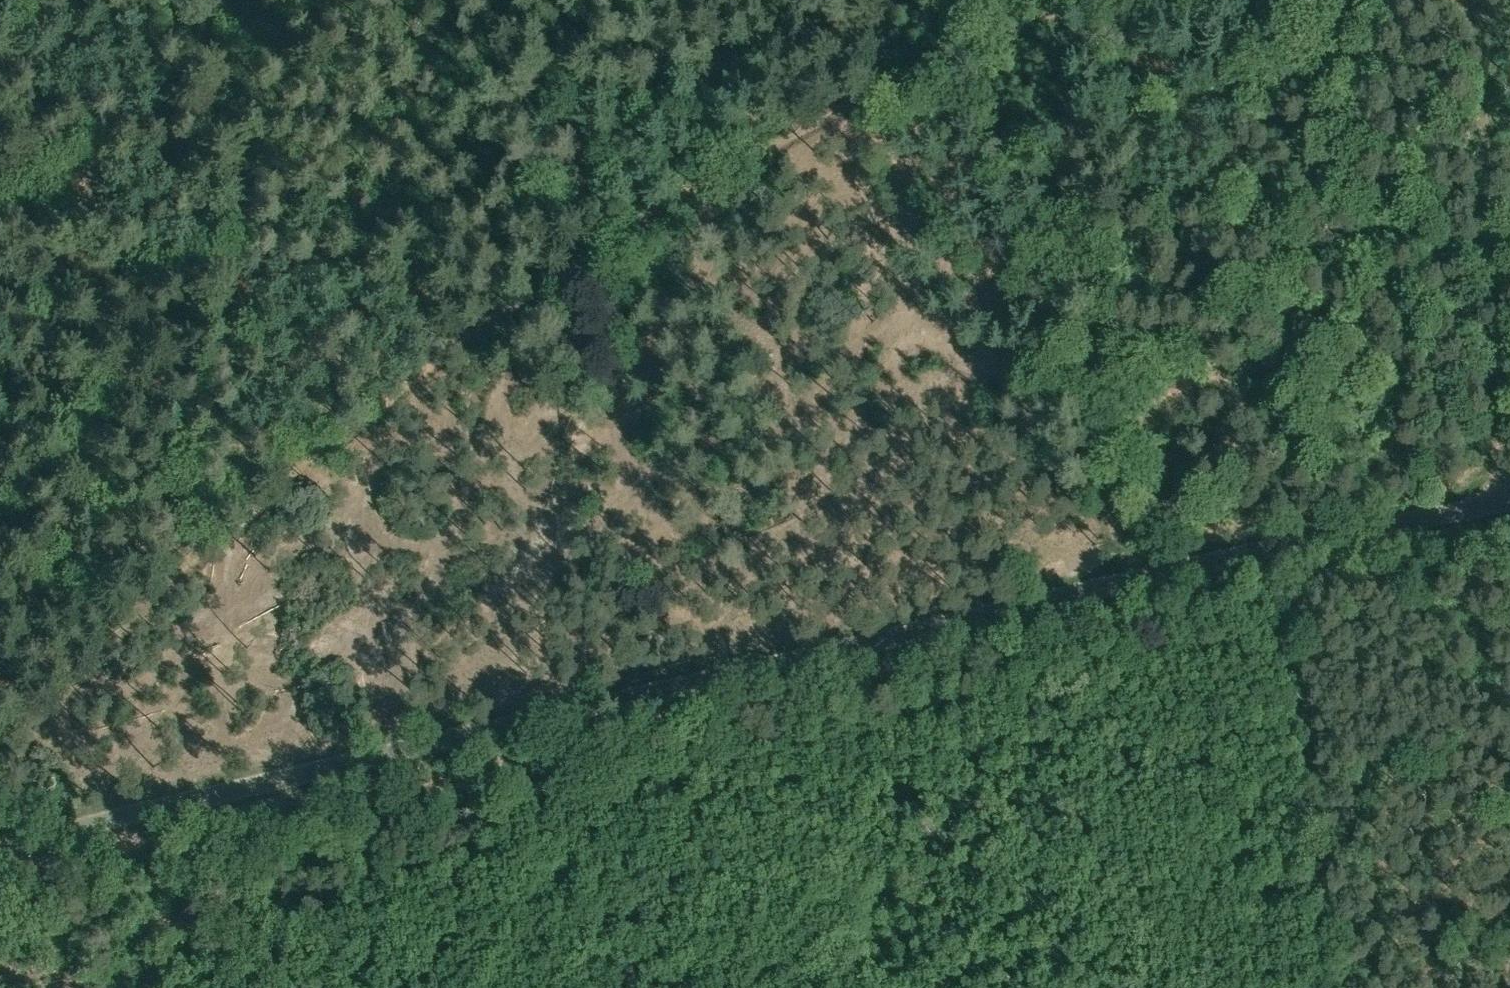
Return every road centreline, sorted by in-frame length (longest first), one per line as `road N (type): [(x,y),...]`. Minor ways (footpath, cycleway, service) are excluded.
road 1 (unclassified): [(0,860),(96,824),(672,686),(1509,500)]

